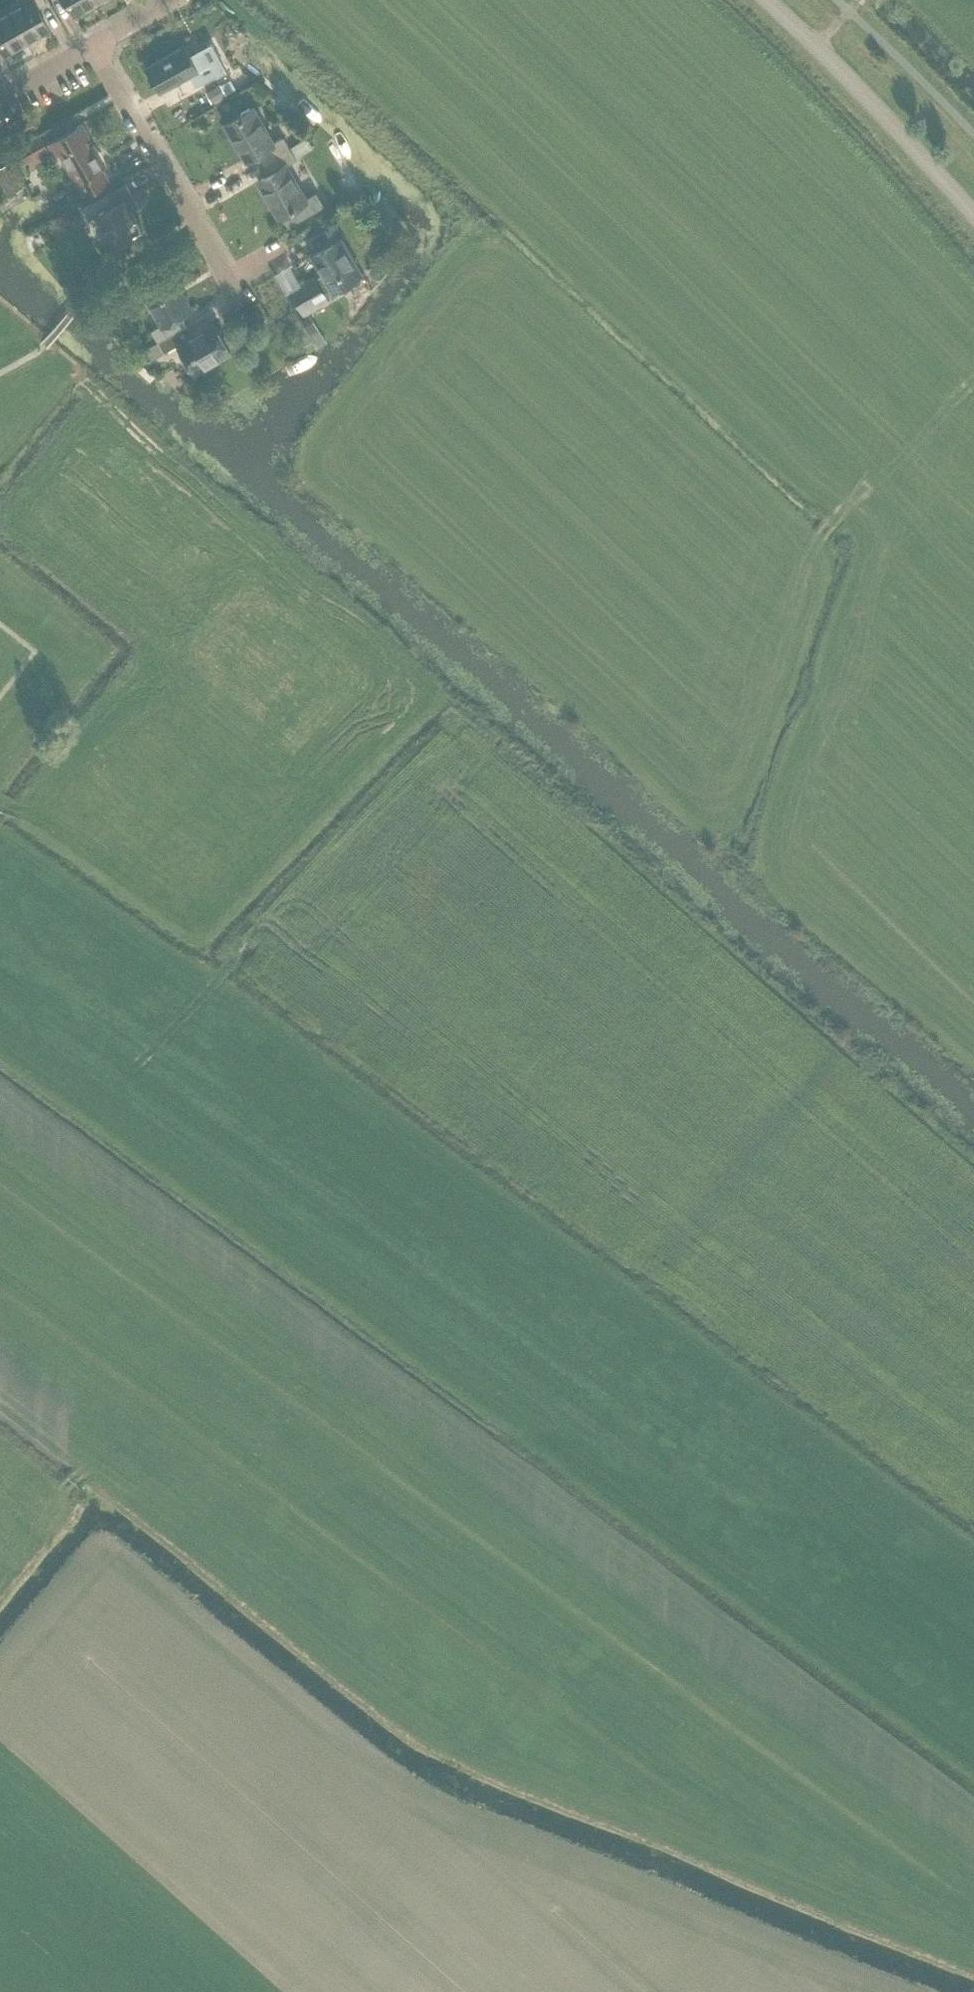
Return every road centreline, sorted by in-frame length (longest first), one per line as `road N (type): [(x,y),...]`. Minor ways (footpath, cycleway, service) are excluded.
road 1 (tertiary): [(973,215),(762,0)]
road 2 (residential): [(237,300),(93,48)]

